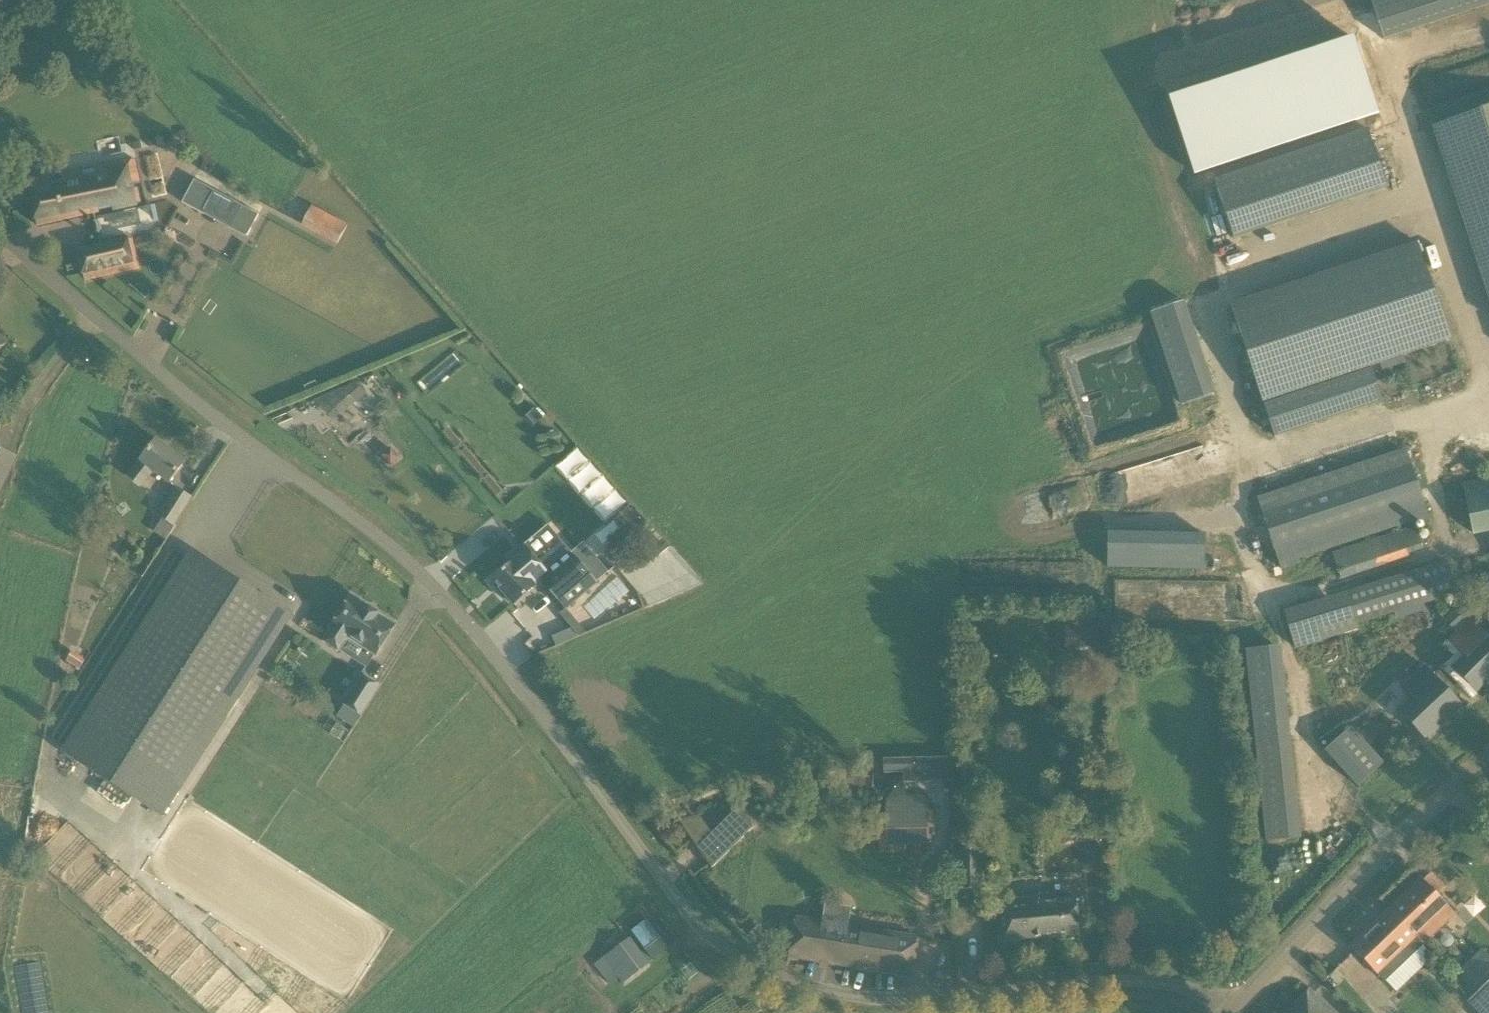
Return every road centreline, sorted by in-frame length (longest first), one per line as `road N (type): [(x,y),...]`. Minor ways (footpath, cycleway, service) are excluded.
road 1 (unclassified): [(1259,992),(1158,973),(846,996),(752,965),(674,892),(468,611),(0,228)]
road 2 (unclassified): [(1259,992),(1488,779)]

